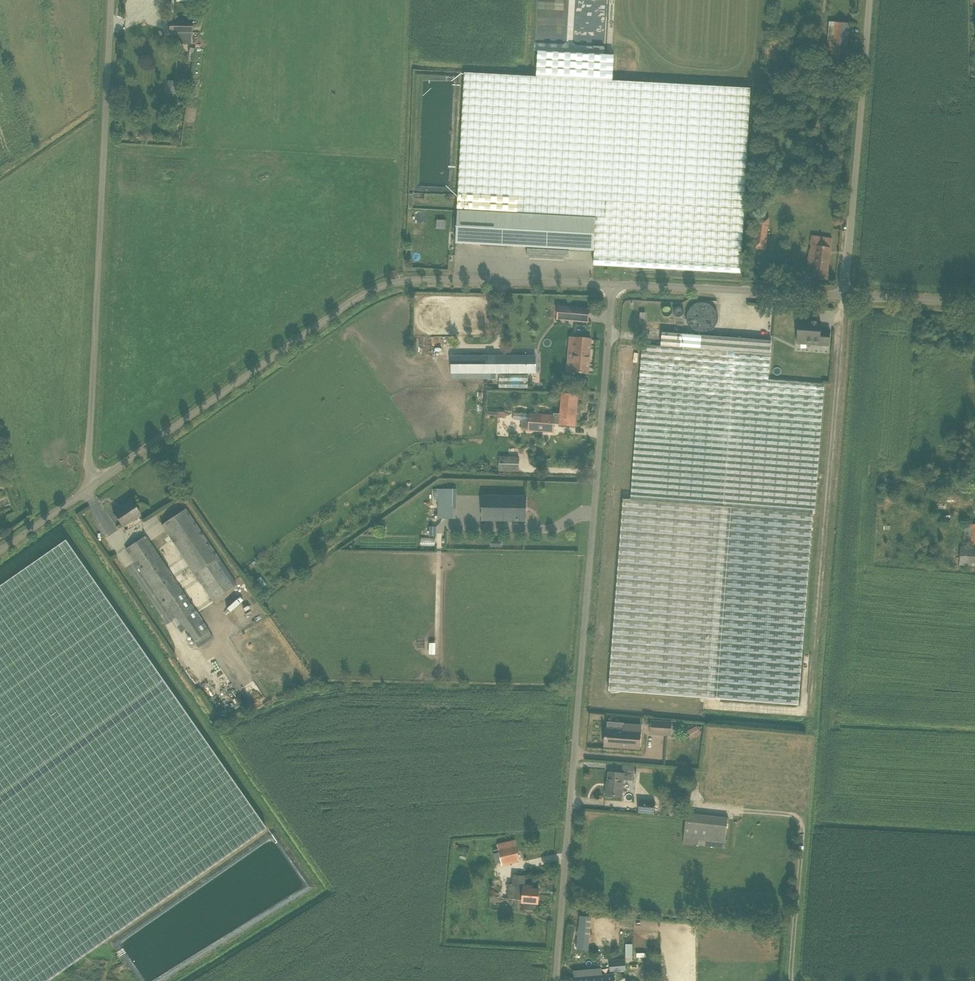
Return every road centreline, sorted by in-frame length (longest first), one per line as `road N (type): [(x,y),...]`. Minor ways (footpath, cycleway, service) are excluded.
road 1 (unclassified): [(557,980),(612,285)]
road 2 (unclassified): [(89,486),(378,289),(612,285)]
road 3 (unclassified): [(89,486),(111,0)]
road 4 (unclassified): [(844,297),(868,0)]
road 5 (unclassified): [(612,285),(844,297)]
road 6 (unclassified): [(844,297),(974,303)]

